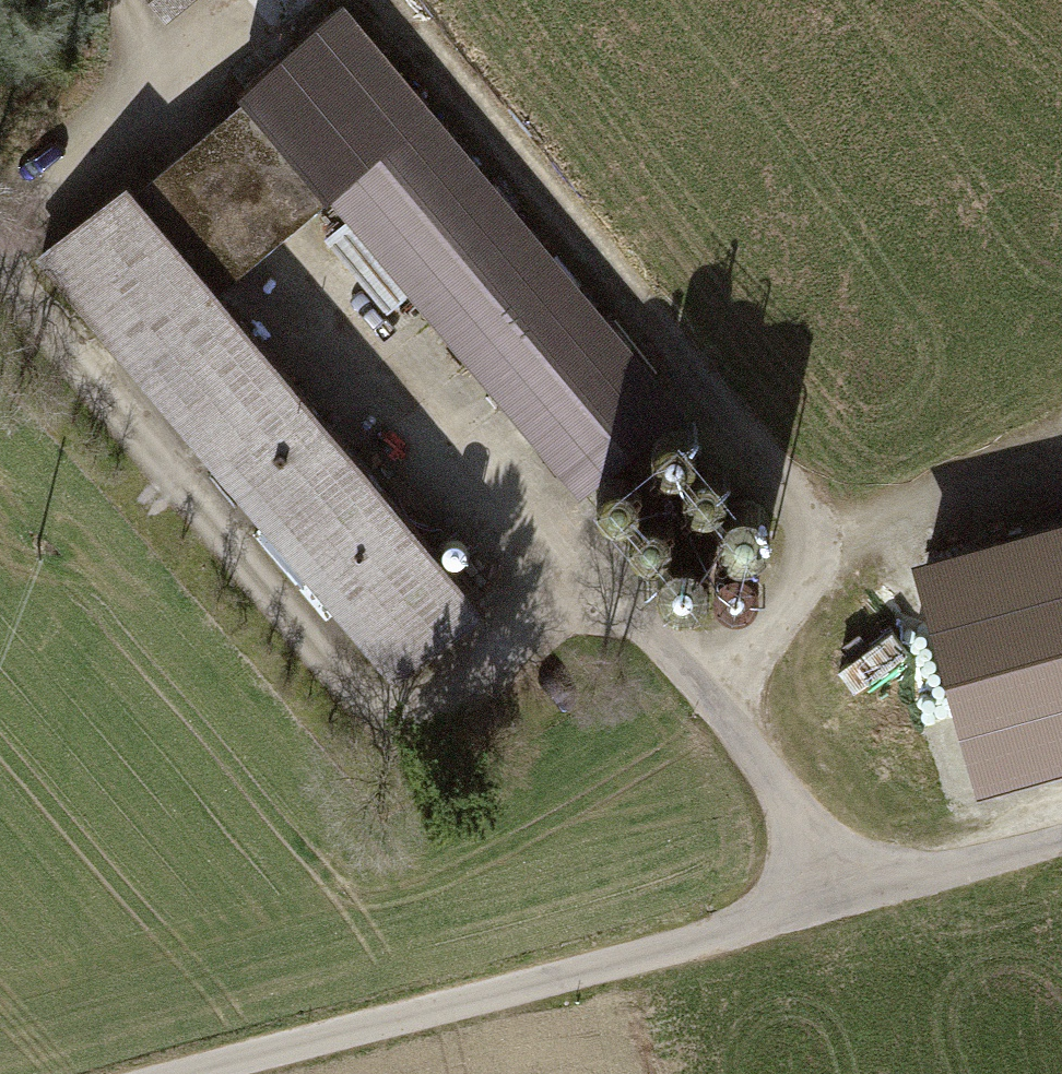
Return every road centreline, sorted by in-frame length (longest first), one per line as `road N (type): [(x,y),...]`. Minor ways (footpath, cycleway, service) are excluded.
road 1 (track): [(284,0),(27,228),(16,274),(371,715),(404,721),(603,590)]
road 2 (track): [(735,744),(812,579),(809,520),(382,0)]
road 3 (track): [(204,1073),(1061,847)]
road 4 (track): [(312,269),(693,688),(855,903)]
road 5 (track): [(811,554),(1061,472)]

